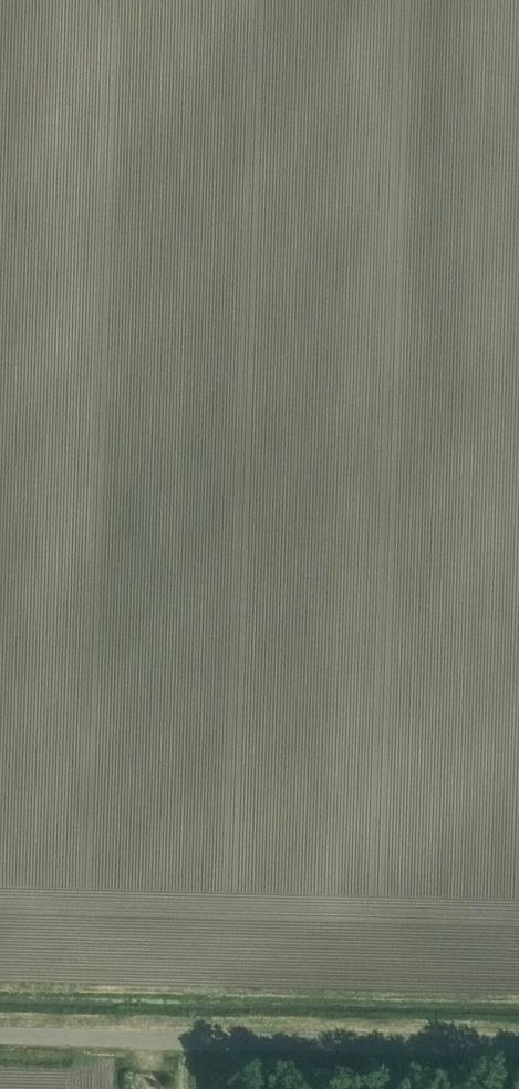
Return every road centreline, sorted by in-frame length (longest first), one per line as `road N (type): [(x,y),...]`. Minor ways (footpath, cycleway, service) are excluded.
road 1 (unclassified): [(518,1048),(0,1034)]

